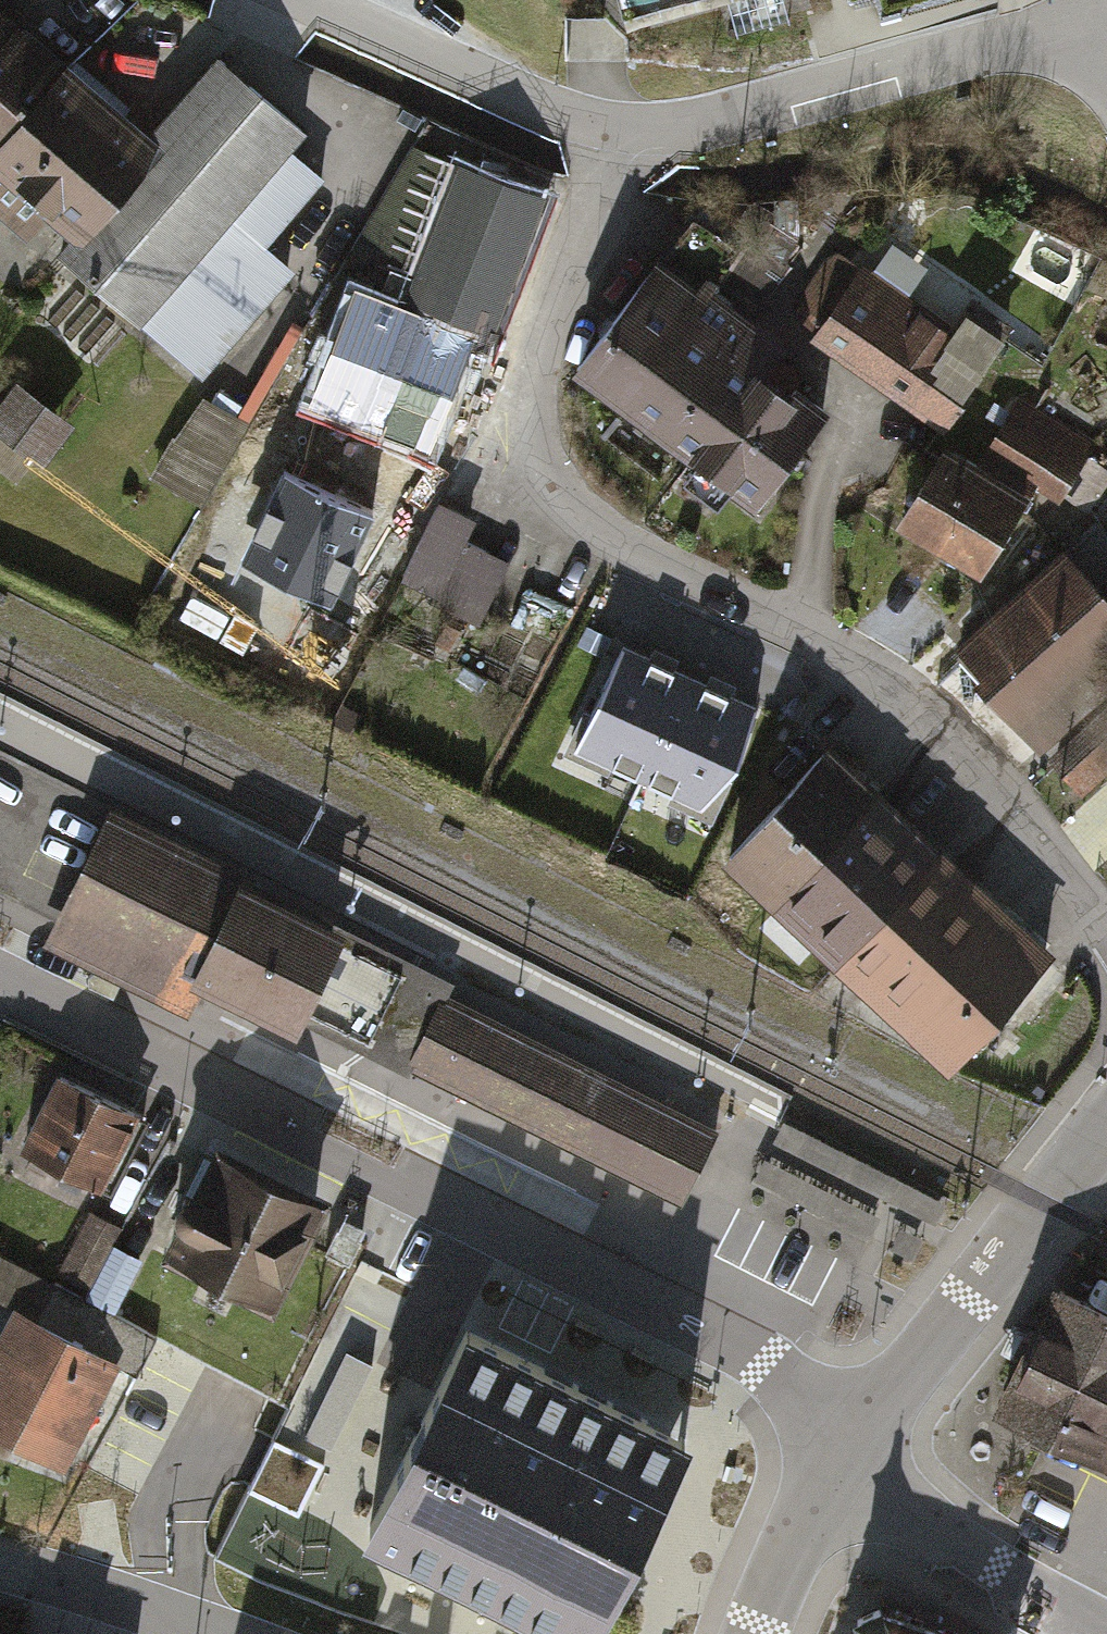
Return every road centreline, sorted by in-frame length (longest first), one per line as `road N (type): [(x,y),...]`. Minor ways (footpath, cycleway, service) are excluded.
road 1 (residential): [(628,145),(522,441),(549,510),(870,677),(1054,863),(1106,931)]
road 2 (residential): [(0,984),(652,1296),(796,1386),(850,1448)]
road 3 (residential): [(628,145),(1094,27)]
road 4 (tertiary): [(850,1448),(1106,1124)]
road 5 (residential): [(292,0),(546,119),(628,145)]
road 6 (residential): [(850,1448),(915,1517),(1106,1630)]
road 7 (residential): [(217,1633),(0,1563)]
road 8 (tertiary): [(754,1633),(785,1553),(850,1448)]

